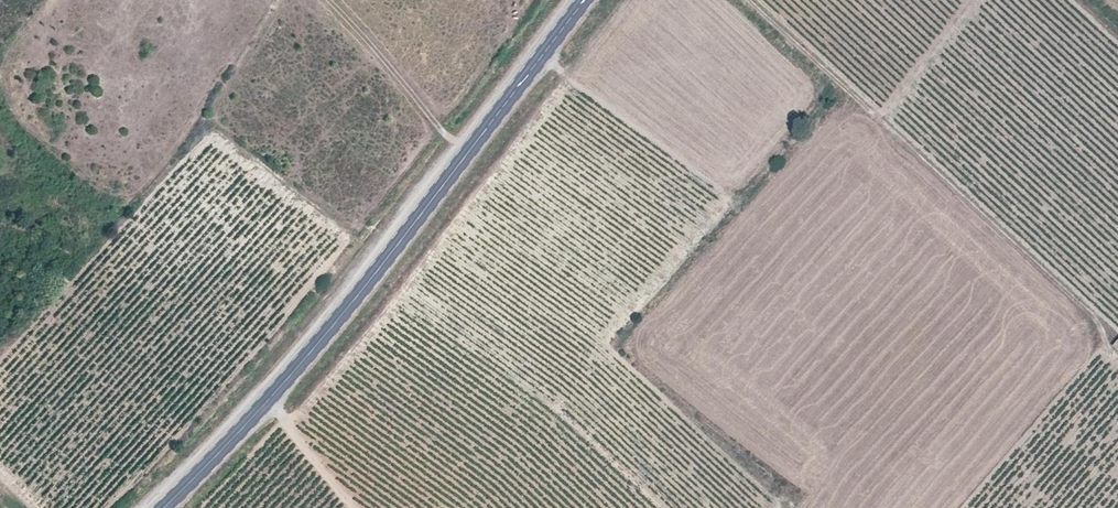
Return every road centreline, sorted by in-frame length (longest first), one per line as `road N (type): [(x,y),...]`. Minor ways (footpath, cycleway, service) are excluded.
road 1 (tertiary): [(164,507),(291,375),(585,0)]
road 2 (track): [(348,507),(263,405)]

